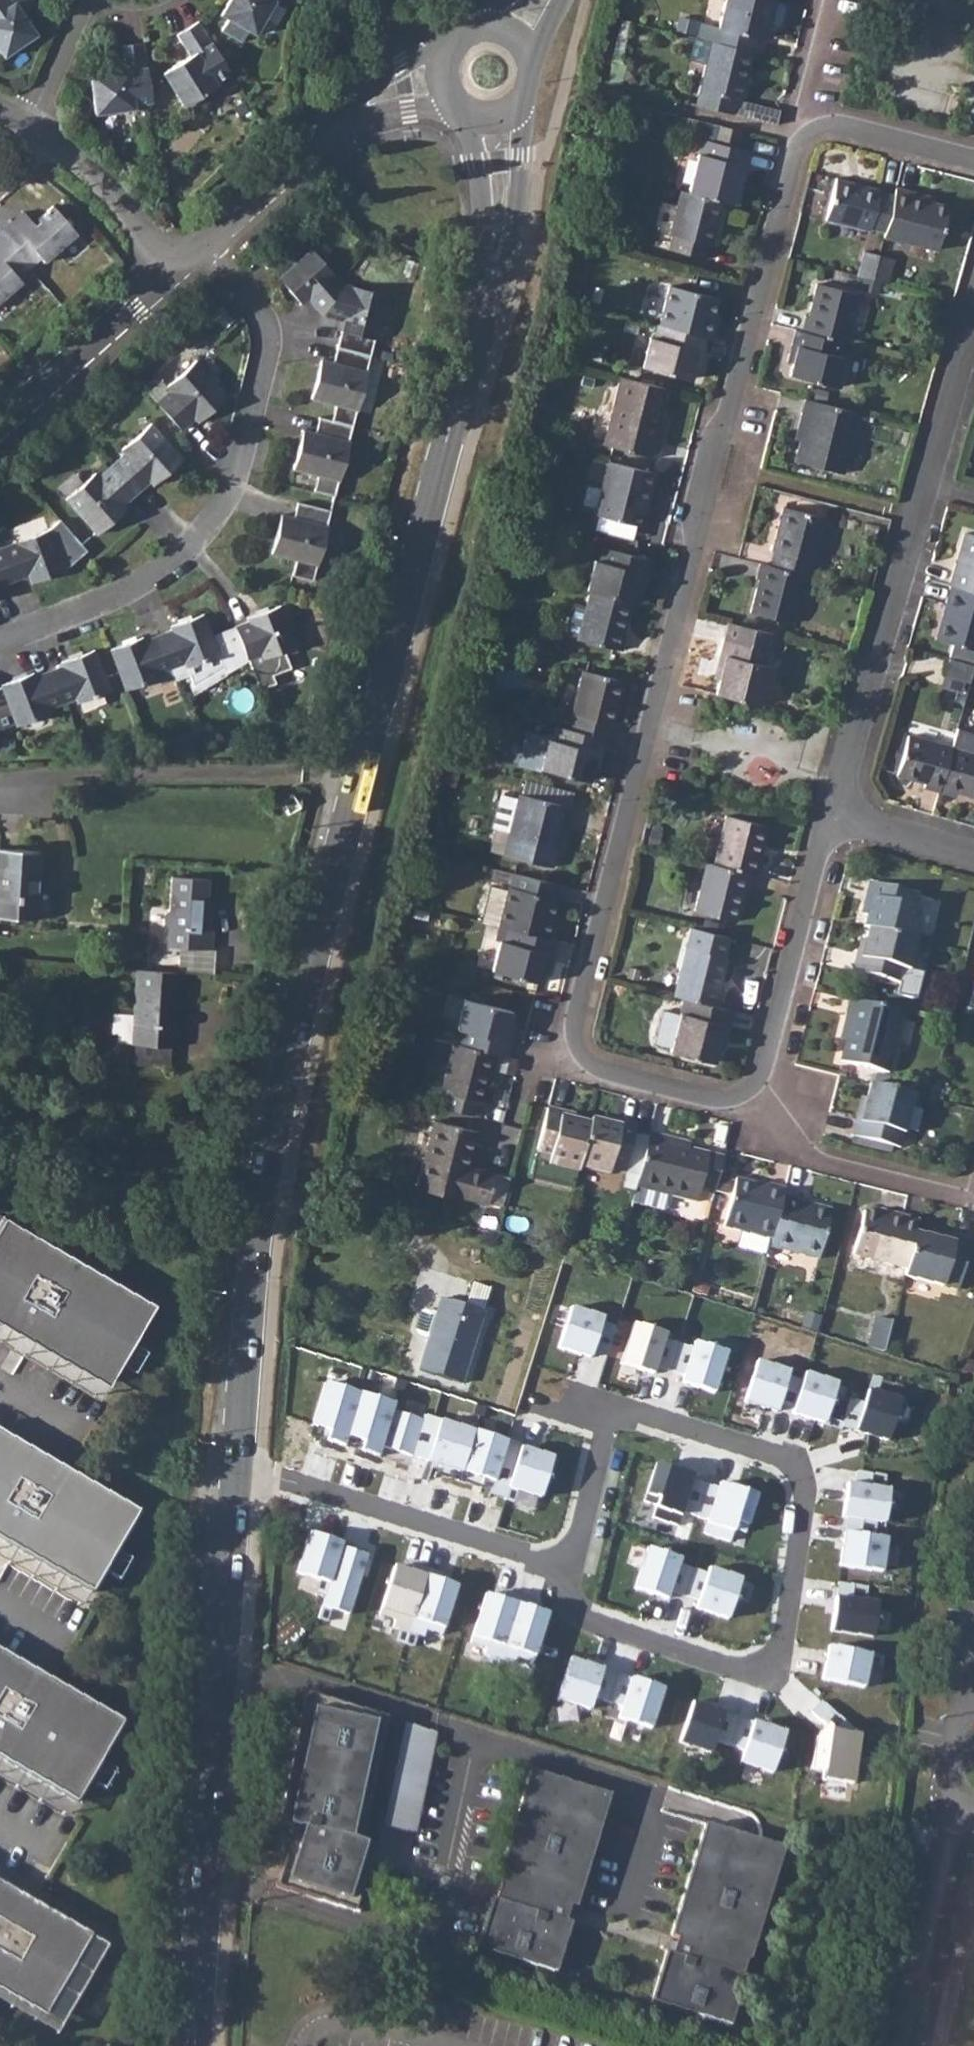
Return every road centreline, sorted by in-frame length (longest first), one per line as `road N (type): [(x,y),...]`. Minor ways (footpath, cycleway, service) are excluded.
road 1 (secondary): [(494,121),(498,198),(476,332),(315,943),(263,1178),(235,1477)]
road 2 (residential): [(804,141),(572,1031),(577,1053),(596,1069),(719,1099),(745,1093)]
road 3 (residential): [(569,1567),(575,1613),(755,1676),(781,1642),(800,1484),(793,1457),(614,1409)]
road 4 (secondary): [(235,1477),(193,2045)]
road 5 (residential): [(199,252),(257,313),(266,360),(220,508),(178,558),(111,600),(0,646)]
road 6 (residential): [(973,320),(839,774),(847,811)]
road 7 (residential): [(235,1477),(265,1478),(569,1567)]
road 8 (residential): [(745,1093),(760,1075),(820,846),(847,811)]
road 9 (residential): [(199,252),(366,105),(442,79)]
road 10 (residential): [(745,1093),(816,1166),(973,1205)]
road 11 (residential): [(0,424),(172,274)]
road 12 (residential): [(44,136),(84,166),(172,274)]
road 13 (residential): [(973,164),(838,128),(804,141)]
road 14 (residential): [(614,1409),(569,1567)]
road 15 (residential): [(825,0),(801,105),(804,141)]
road 16 (residential): [(847,811),(883,835),(973,859)]
road 17 (residential): [(81,0),(29,124)]

